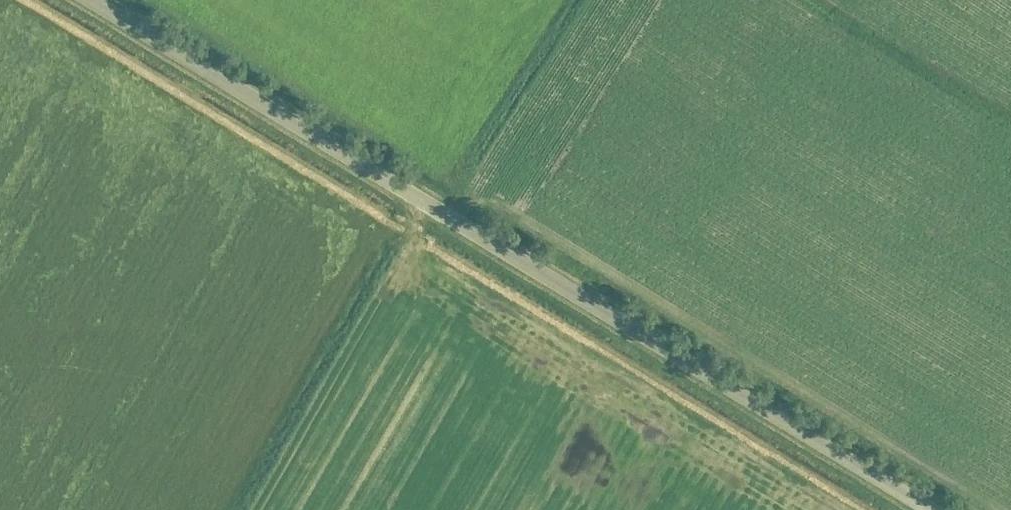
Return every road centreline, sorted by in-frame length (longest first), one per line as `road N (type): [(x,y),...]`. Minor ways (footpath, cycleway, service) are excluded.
road 1 (unclassified): [(931,509),(96,0)]

